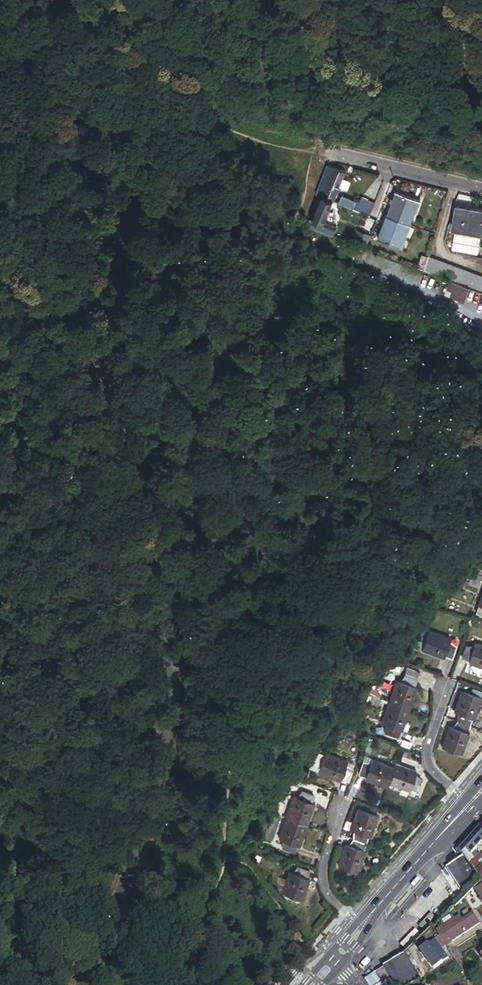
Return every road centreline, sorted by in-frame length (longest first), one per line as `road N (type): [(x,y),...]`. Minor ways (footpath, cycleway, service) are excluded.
road 1 (unclassified): [(315,149),(481,188)]
road 2 (secondary): [(469,798),(361,919)]
road 3 (residential): [(348,795),(330,875),(361,919)]
road 4 (residential): [(447,685),(431,738),(435,761),(469,798)]

